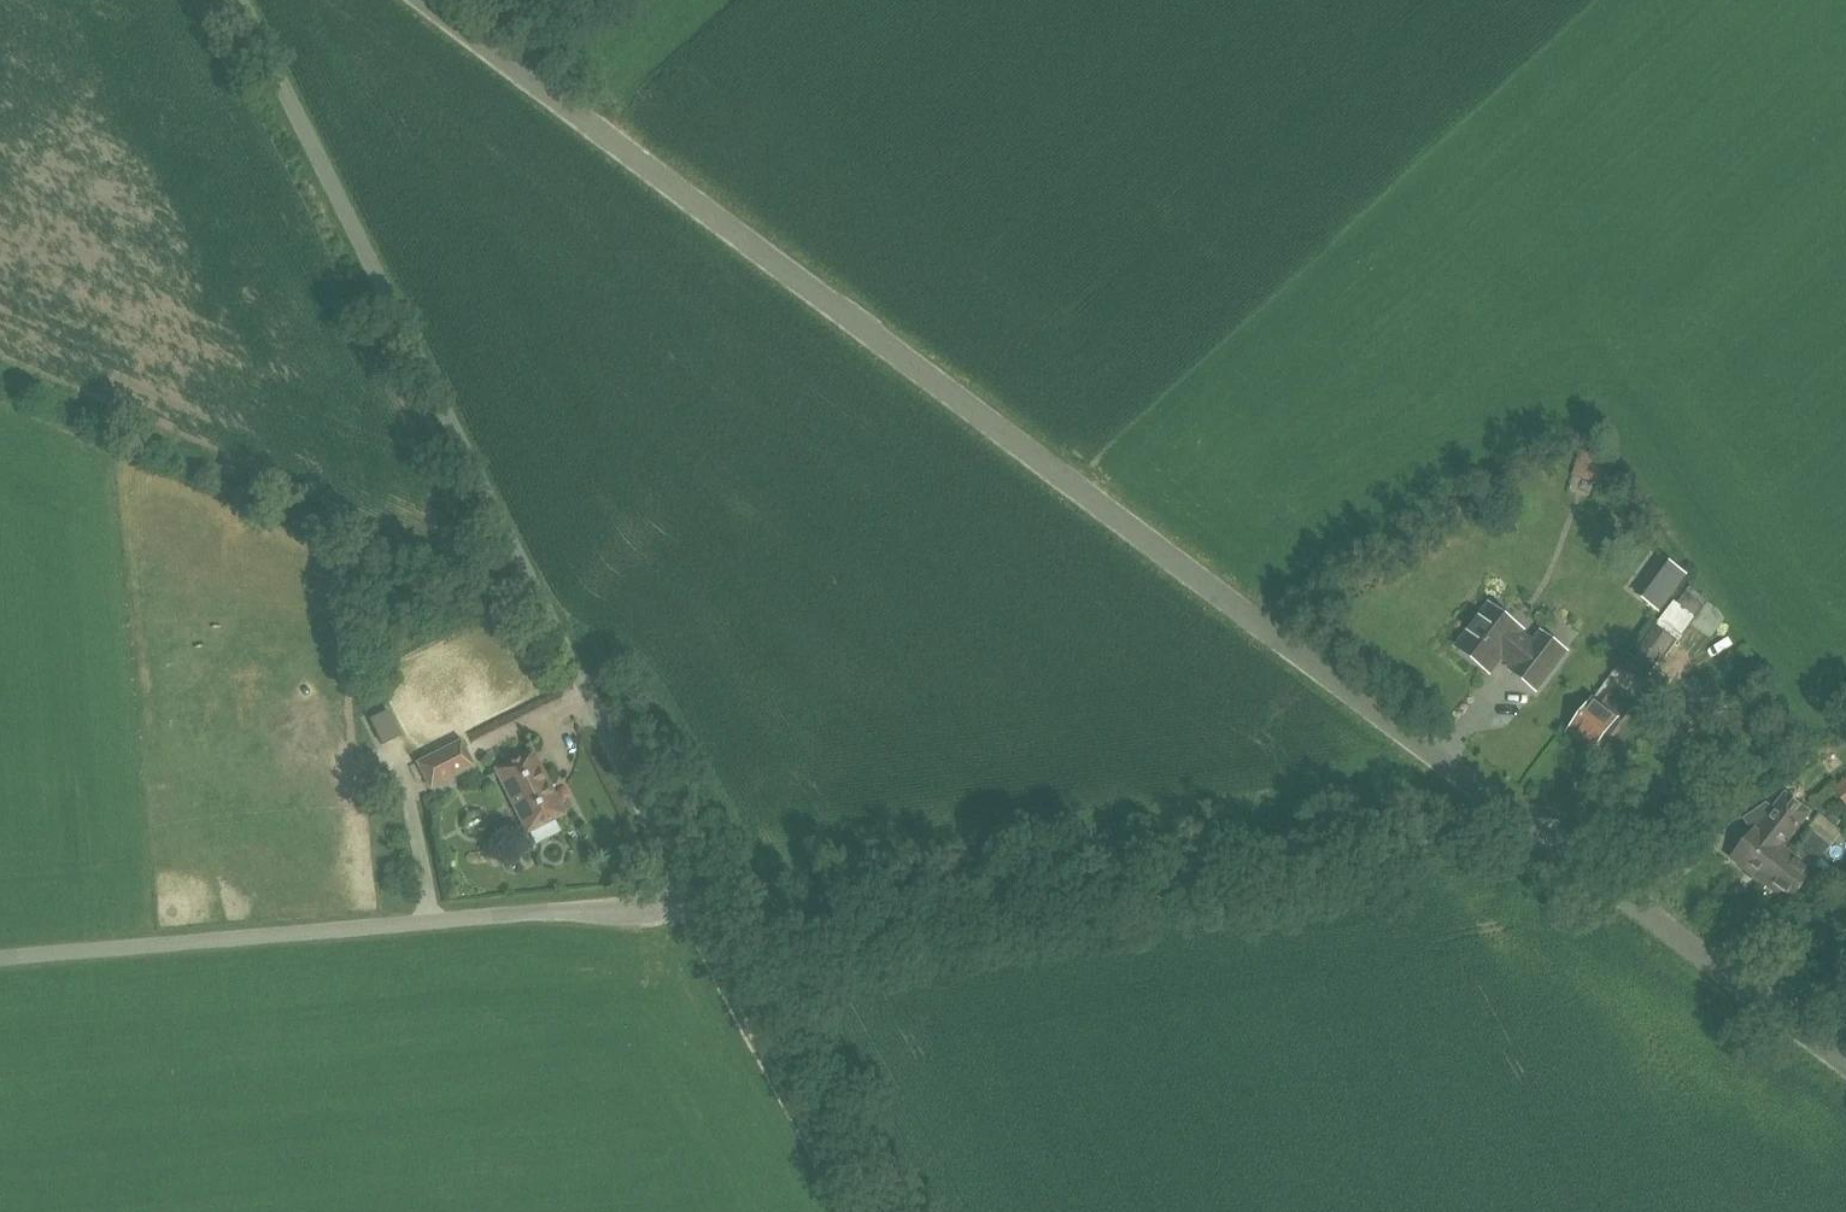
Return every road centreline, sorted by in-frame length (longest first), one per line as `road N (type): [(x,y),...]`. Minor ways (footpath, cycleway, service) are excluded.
road 1 (unclassified): [(1845,1062),(435,0)]
road 2 (unclassified): [(0,960),(690,901),(243,0)]
road 3 (track): [(690,901),(1395,839),(1519,819)]
road 4 (track): [(690,901),(864,1211)]

